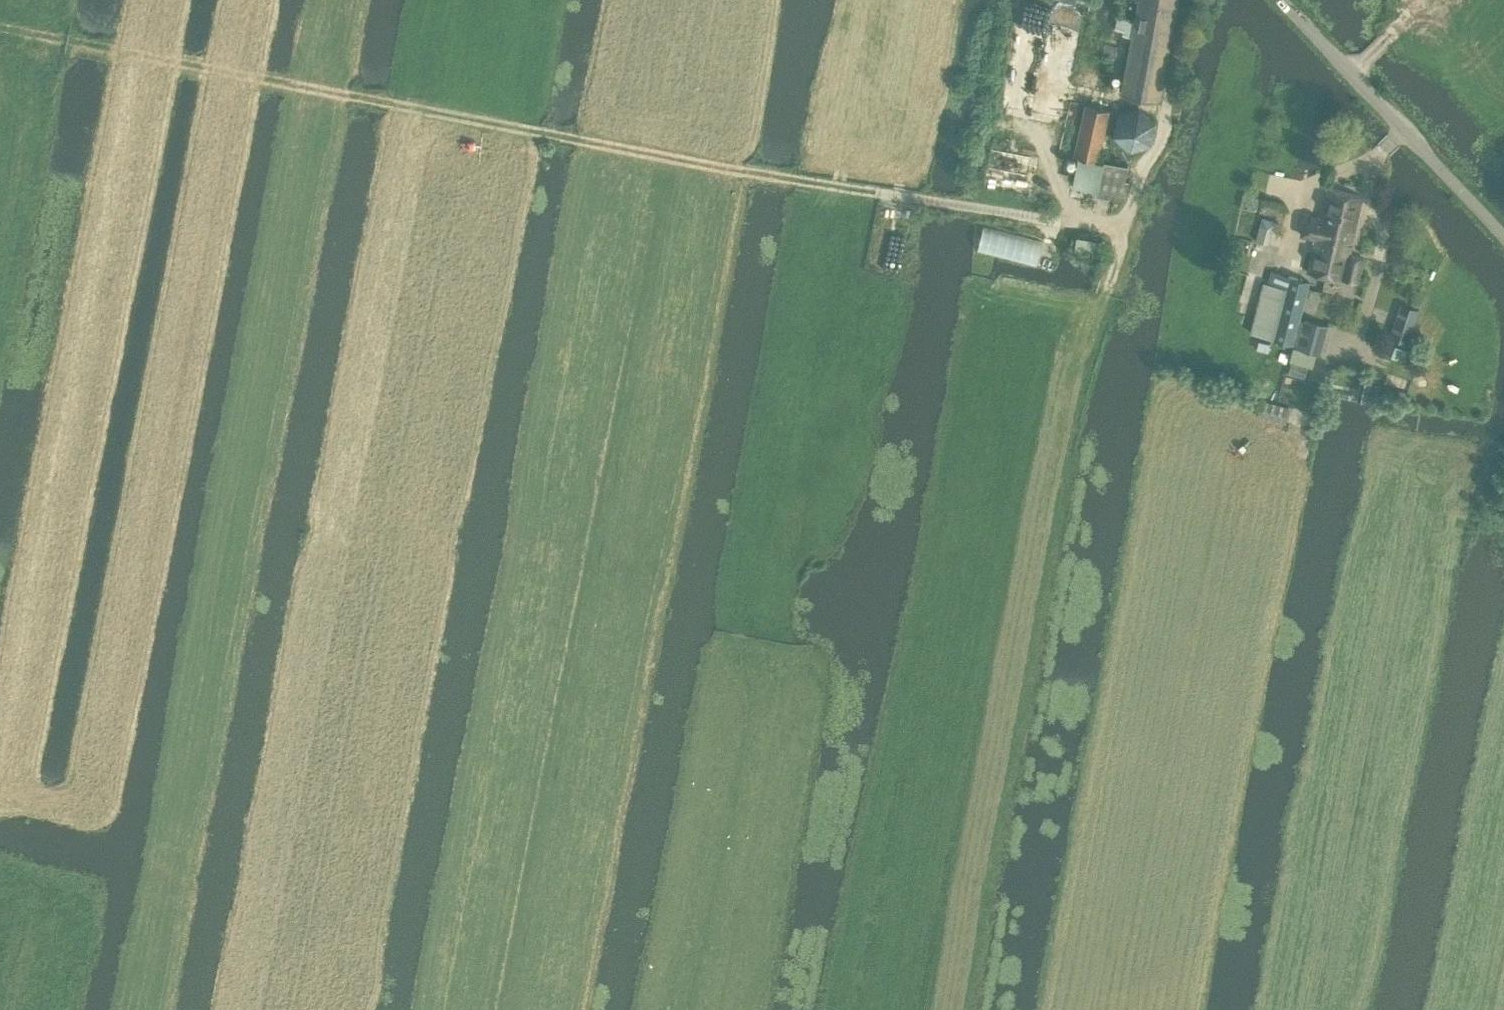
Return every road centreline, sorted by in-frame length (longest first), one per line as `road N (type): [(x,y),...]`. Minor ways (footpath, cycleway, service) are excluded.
road 1 (tertiary): [(1503,237),(1281,0)]

